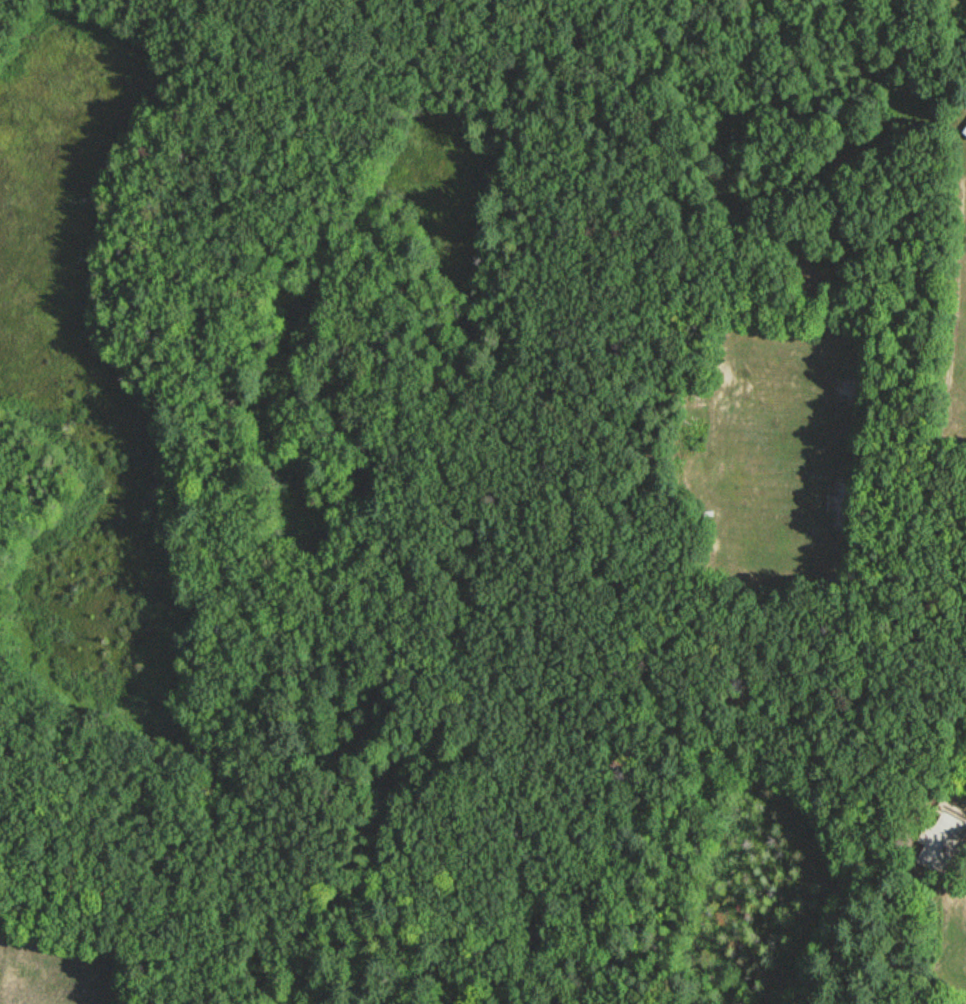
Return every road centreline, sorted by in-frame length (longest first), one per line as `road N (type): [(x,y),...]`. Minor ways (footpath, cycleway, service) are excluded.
road 1 (track): [(965,799),(871,713),(874,643),(903,591),(944,427),(958,278),(957,142)]

